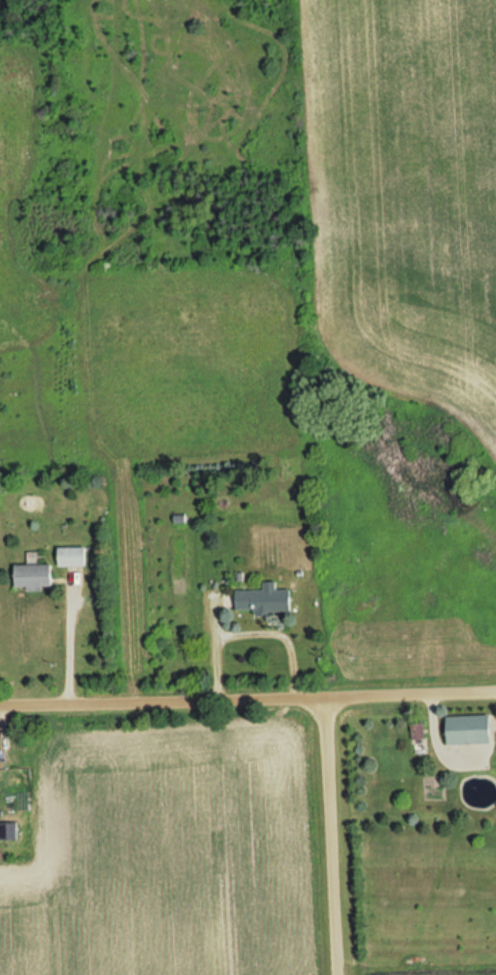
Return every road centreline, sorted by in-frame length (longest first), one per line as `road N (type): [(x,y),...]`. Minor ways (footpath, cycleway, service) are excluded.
road 1 (residential): [(0,704),(495,684)]
road 2 (residential): [(341,974),(327,693)]

